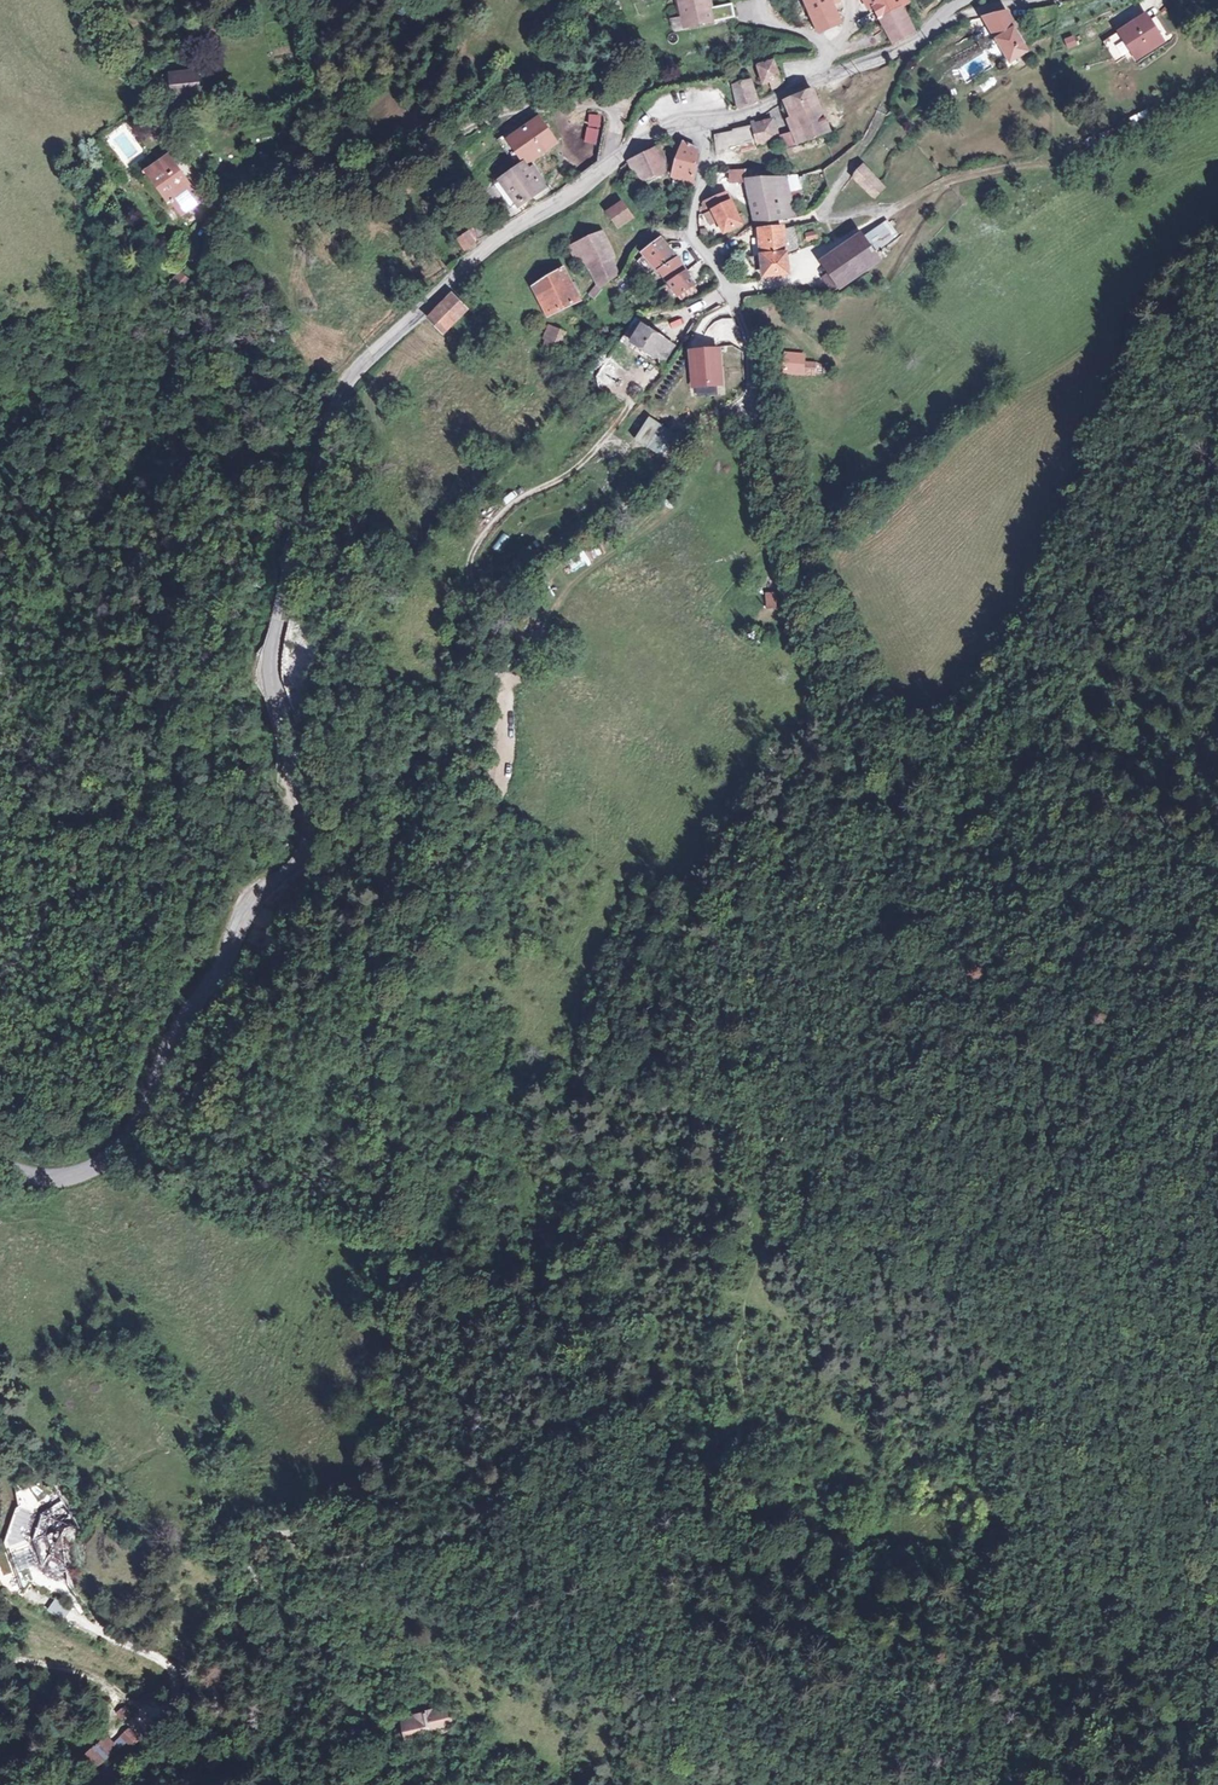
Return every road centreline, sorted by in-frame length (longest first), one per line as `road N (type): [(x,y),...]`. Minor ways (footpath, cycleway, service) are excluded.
road 1 (tertiary): [(0,1161),(54,1176),(118,1150),(189,1008),(256,899),(298,867),(308,831),(274,667),(303,514),(348,381),(489,246),(637,147),(698,127)]
road 2 (track): [(752,418),(622,500),(534,571),(493,642),(455,878),(384,1049),(380,1091),(421,1261),(412,1366)]
road 3 (track): [(1116,1607),(959,1405),(874,1329),(833,1275),(816,1222),(767,1133),(757,1088),(756,1008),(773,907)]
road 4 (track): [(773,907),(857,839),(918,771),(1016,693),(1057,642),(1103,547),(1122,470),(1169,366),(1217,332)]
road 5 (track): [(98,1784),(260,1750),(295,1713),(301,1666),(253,1562),(256,1537),(275,1530),(292,1531),(302,1568),(350,1652),(367,1784)]
road 6 (track): [(752,418),(776,509),(849,653),(869,722),(790,852),(773,907)]
road 7 (residential): [(752,418),(729,293),(688,233),(706,152),(698,127)]
road 8 (tertiary): [(698,127),(911,48),(943,17)]
road 9 (track): [(420,158),(470,127),(518,113),(608,106),(617,117),(610,164)]
road 10 (track): [(292,1531),(355,1500),(387,1473),(404,1424),(412,1366)]
road 11 (track): [(1164,1784),(1180,1758),(1184,1728),(1164,1671),(1116,1607)]
road 12 (track): [(1016,693),(1150,712)]

